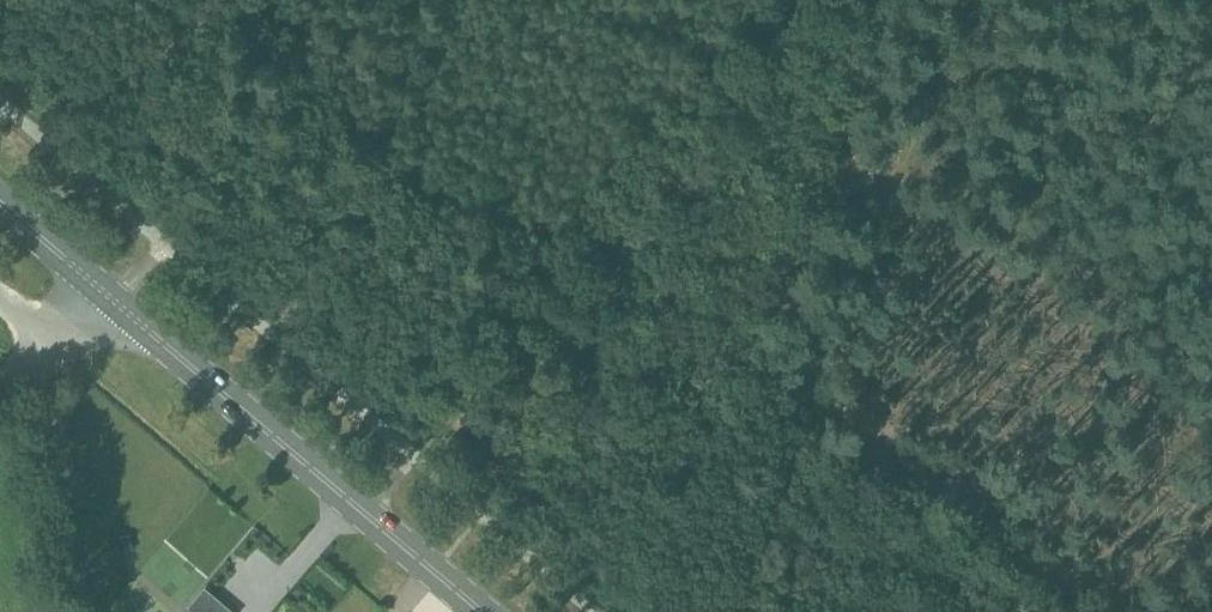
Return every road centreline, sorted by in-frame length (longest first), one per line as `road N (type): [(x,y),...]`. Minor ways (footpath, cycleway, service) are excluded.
road 1 (primary): [(486,611),(114,300)]
road 2 (track): [(815,0),(612,230)]
road 3 (track): [(612,230),(410,453)]
road 4 (track): [(257,611),(410,453)]
road 5 (primary): [(114,300),(0,205)]

